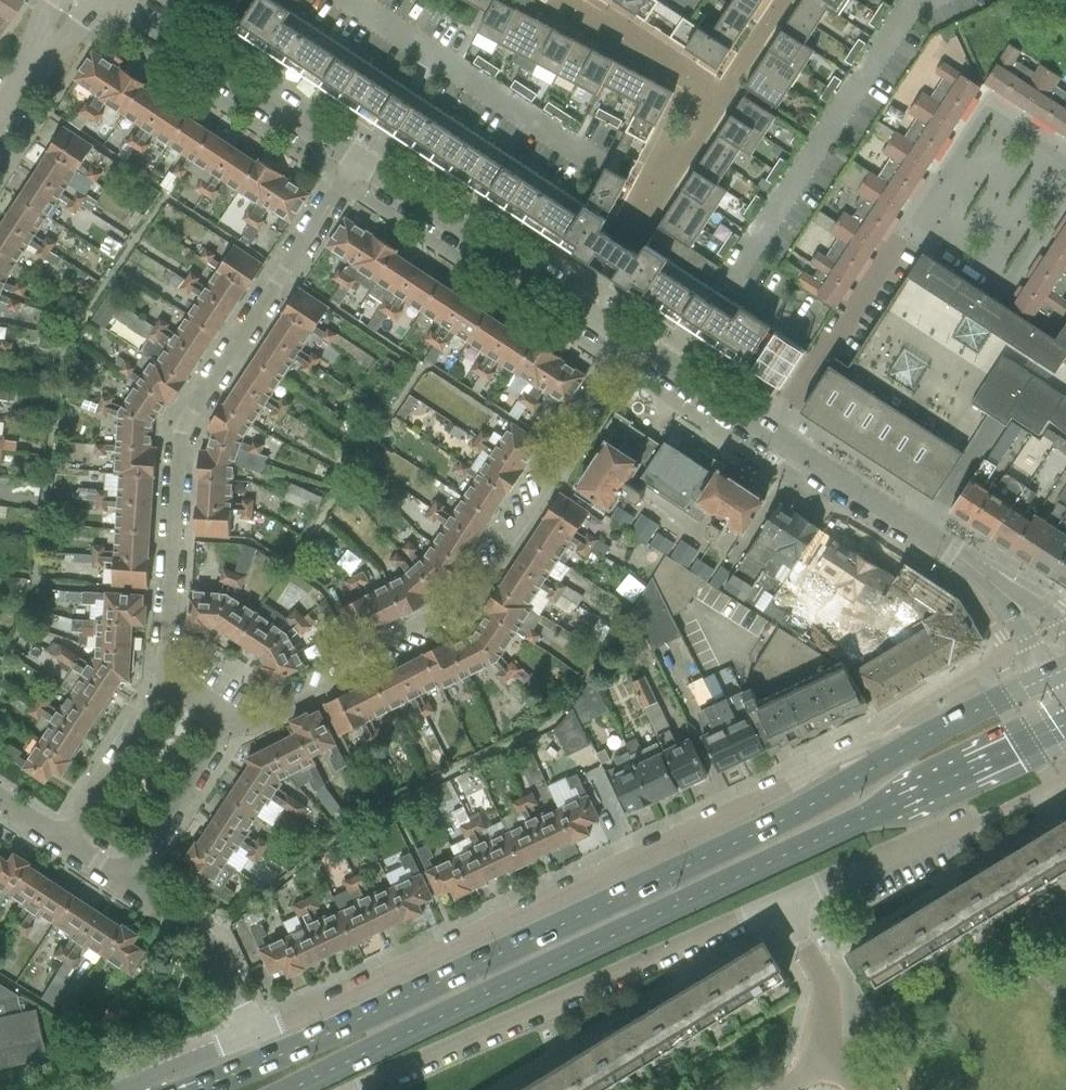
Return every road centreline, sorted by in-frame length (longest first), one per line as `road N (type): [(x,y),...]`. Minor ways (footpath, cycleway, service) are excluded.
road 1 (primary): [(289,1089),(1065,721)]
road 2 (primary): [(940,727),(741,840),(190,1089)]
road 3 (residential): [(940,727),(849,750),(739,814),(255,1035)]
road 4 (residential): [(230,723),(461,609),(629,337)]
road 5 (residential): [(358,160),(183,432),(168,683)]
road 6 (residential): [(369,1089),(781,904)]
road 7 (tertiary): [(629,337),(358,160)]
road 8 (tertiary): [(358,160),(115,0)]
road 9 (tertiary): [(989,573),(773,432)]
road 10 (residential): [(255,1035),(212,939),(126,883)]
road 11 (residential): [(964,821),(781,904)]
road 12 (residential): [(168,683),(65,844)]
road 13 (residential): [(126,883),(230,723)]
road 14 (tertiary): [(773,432),(629,337)]
road 15 (residential): [(831,1061),(826,998),(781,904)]
road 16 (tertiary): [(0,115),(78,0)]
road 17 (residential): [(773,432),(850,317)]
road 18 (primary): [(1054,672),(940,727)]

